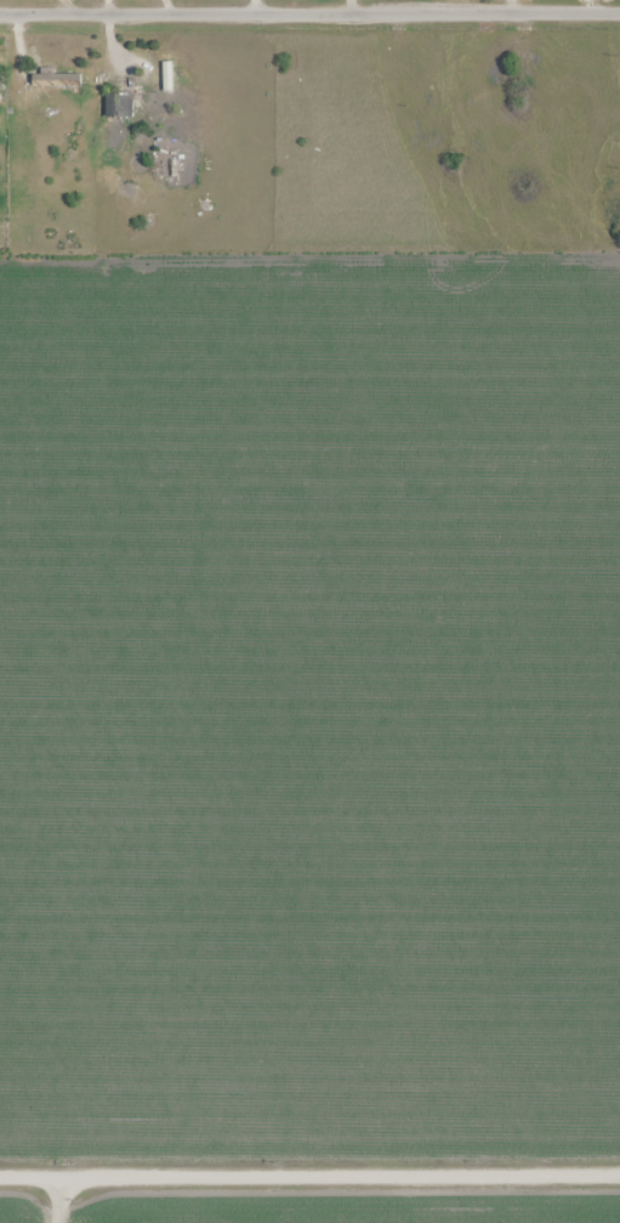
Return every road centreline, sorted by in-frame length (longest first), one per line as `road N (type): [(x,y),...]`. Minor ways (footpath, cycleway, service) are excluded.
road 1 (residential): [(619,1174),(0,1175)]
road 2 (residential): [(0,17),(619,16)]

